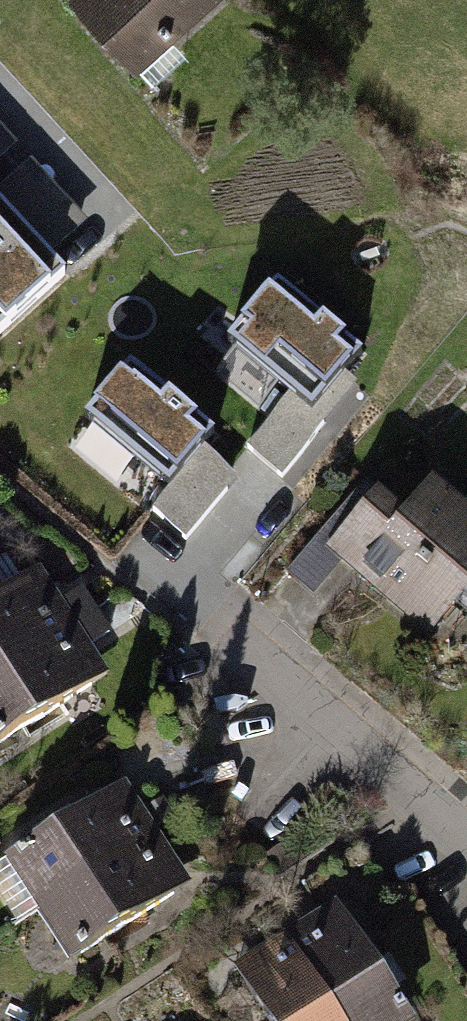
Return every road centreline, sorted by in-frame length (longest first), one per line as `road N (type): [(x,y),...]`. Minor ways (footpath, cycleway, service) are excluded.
road 1 (residential): [(466,833),(238,635)]

